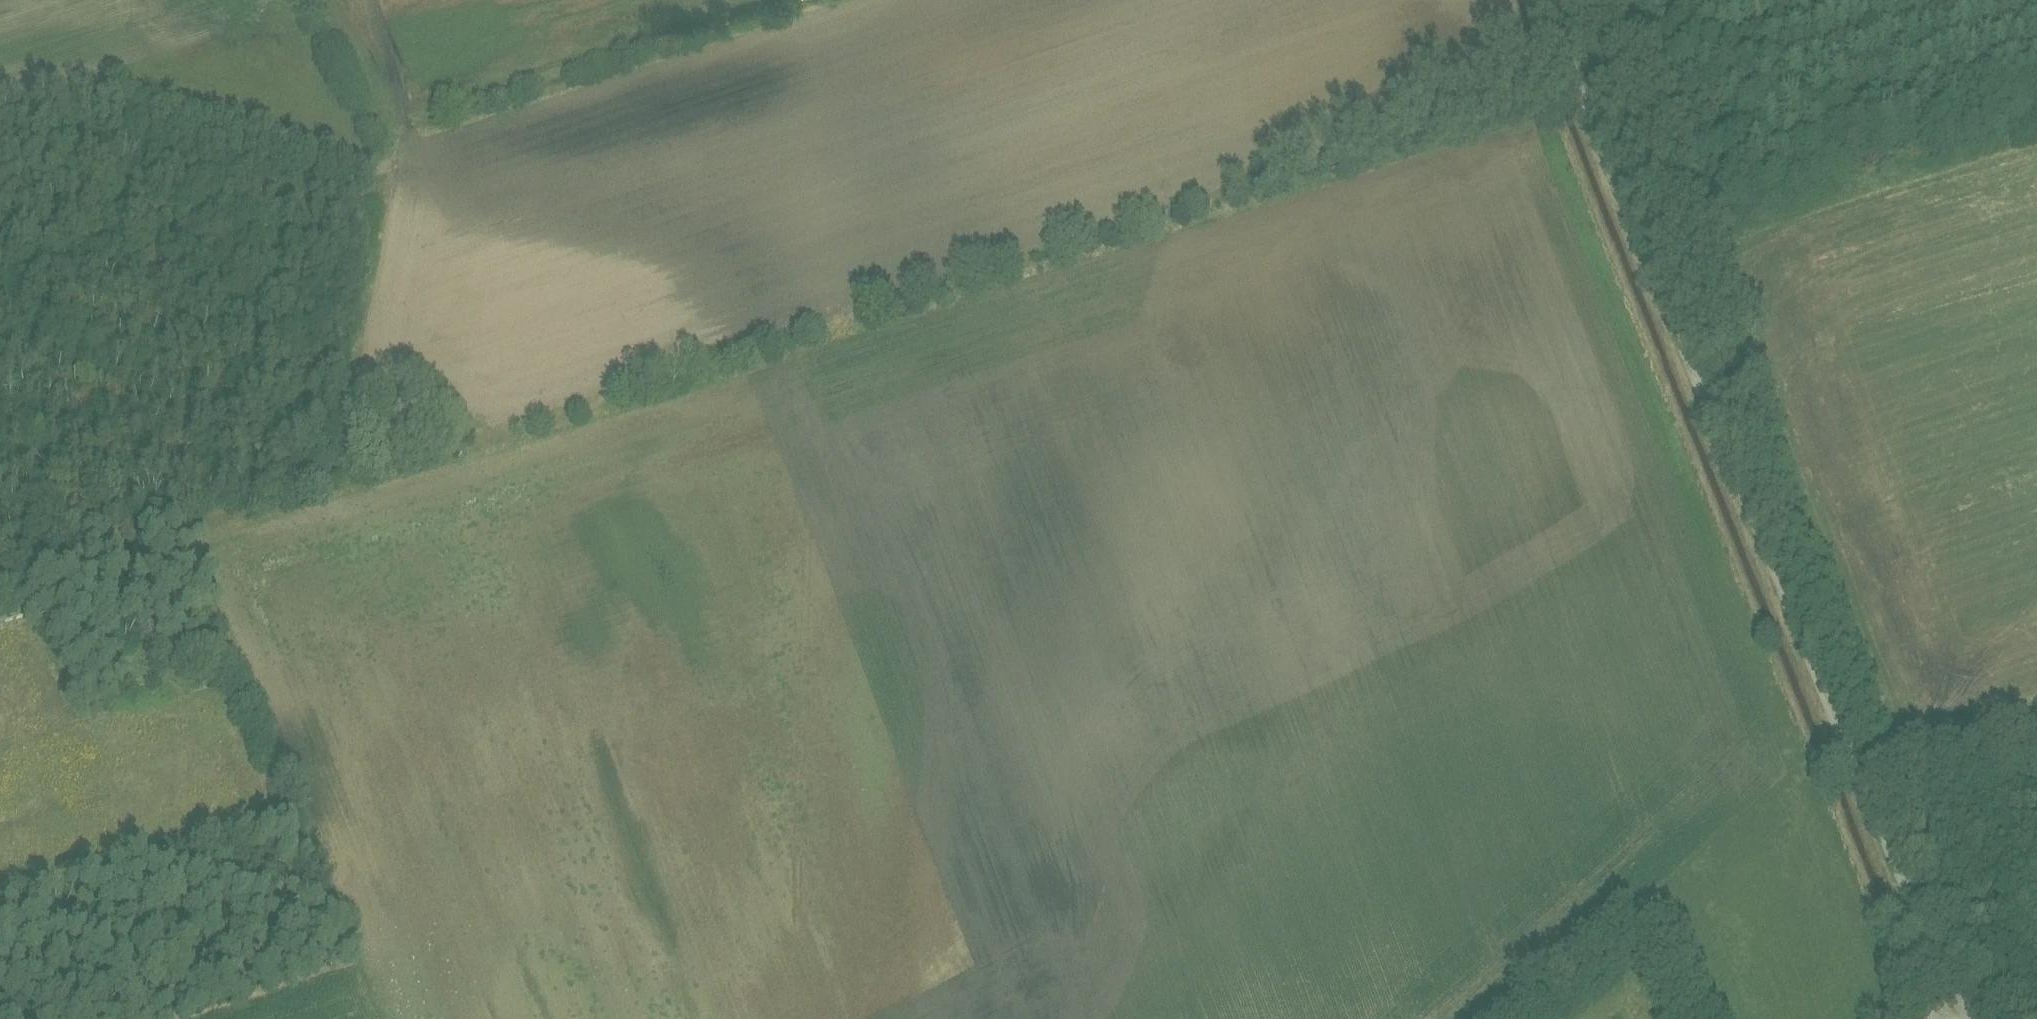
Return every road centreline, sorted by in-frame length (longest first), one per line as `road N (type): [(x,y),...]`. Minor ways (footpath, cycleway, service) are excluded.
road 1 (track): [(1957,988),(1553,0)]

